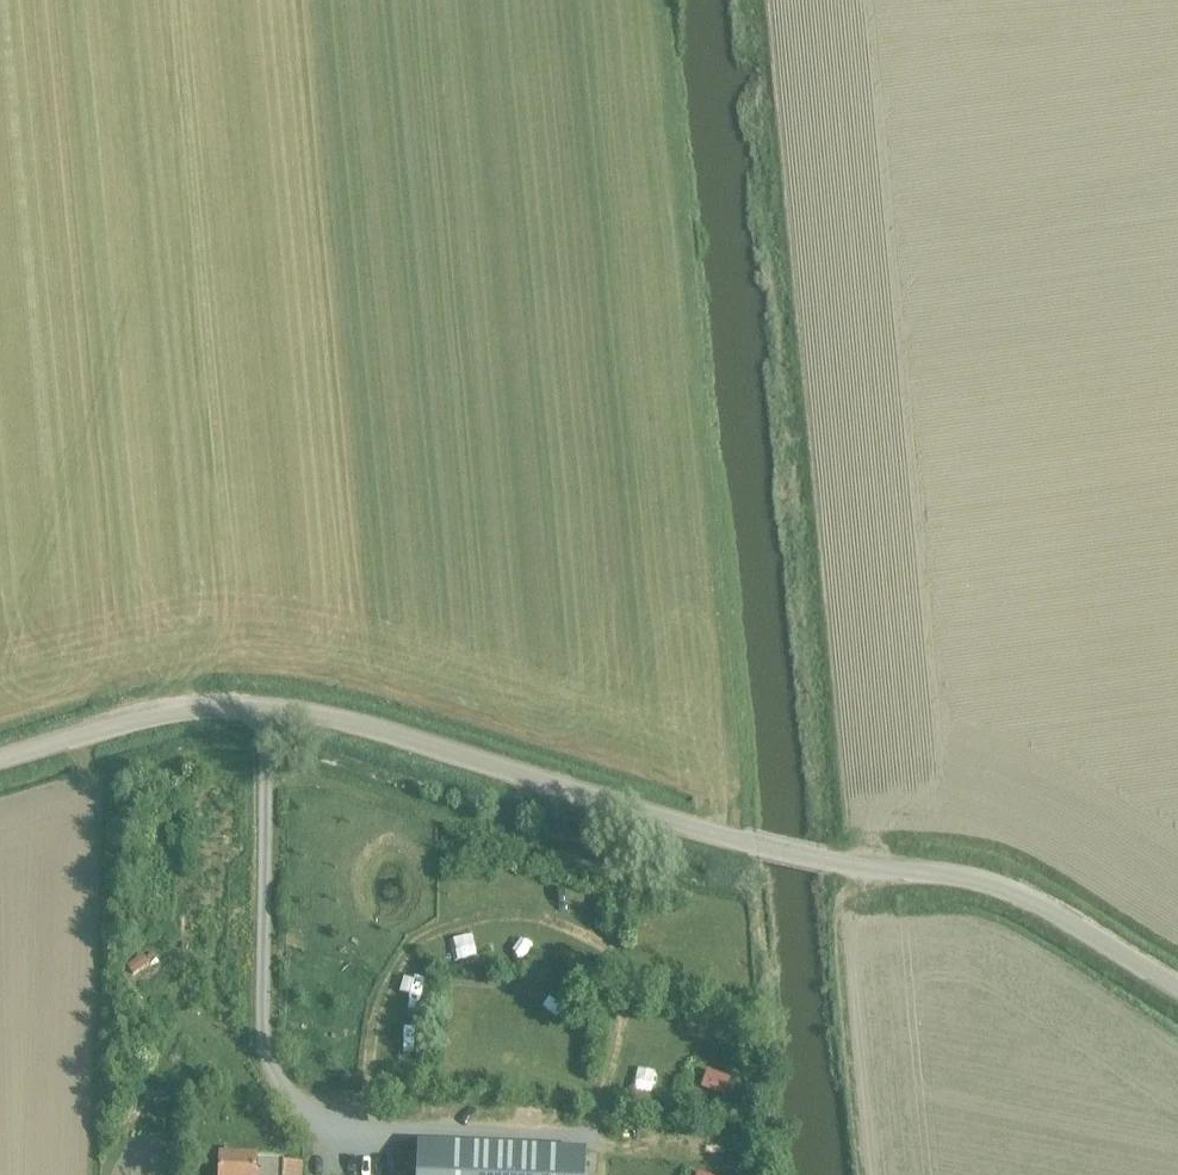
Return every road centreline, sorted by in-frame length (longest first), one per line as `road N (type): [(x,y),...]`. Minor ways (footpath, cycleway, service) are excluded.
road 1 (unclassified): [(0,766),(163,721),(271,715),(358,731),(749,845)]
road 2 (unclassified): [(827,866),(1015,893),(1177,987)]

